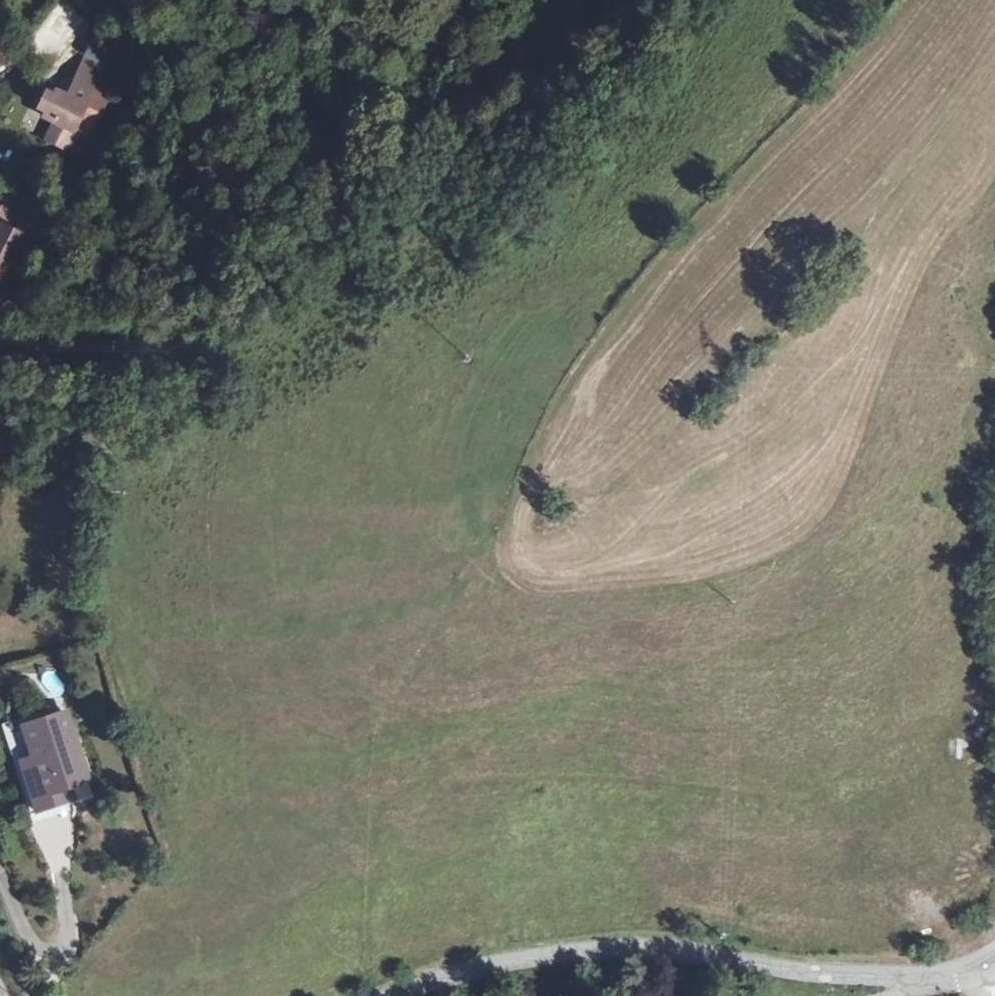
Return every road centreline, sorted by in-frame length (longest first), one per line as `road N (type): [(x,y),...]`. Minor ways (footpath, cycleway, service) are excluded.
road 1 (tertiary): [(394,995),(512,962),(643,947),(918,979)]
road 2 (residential): [(0,881),(26,935),(51,943),(59,935),(54,831)]

